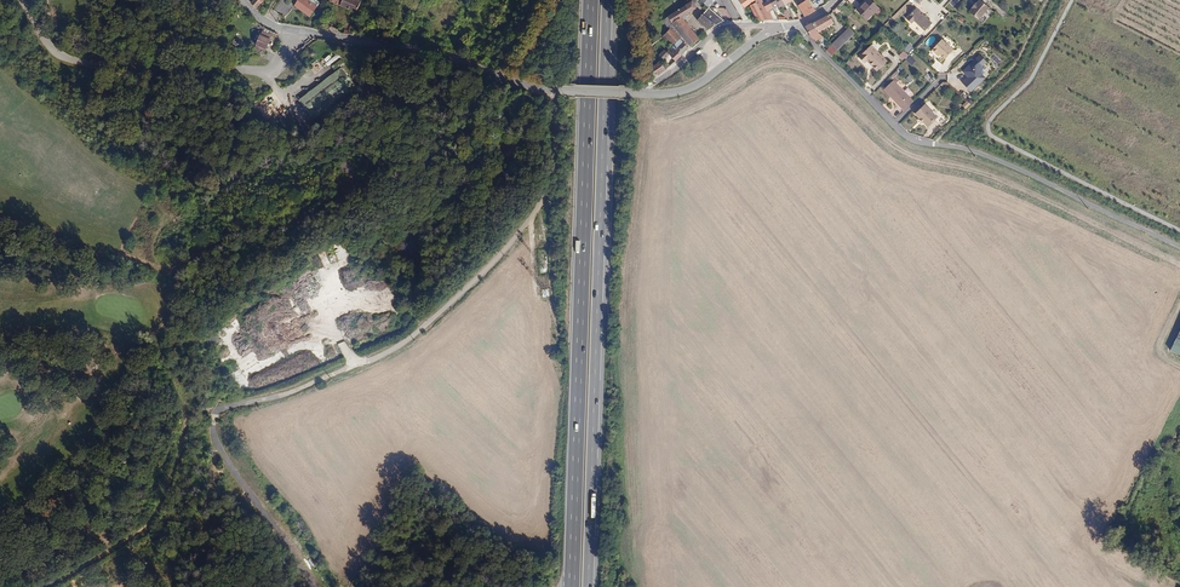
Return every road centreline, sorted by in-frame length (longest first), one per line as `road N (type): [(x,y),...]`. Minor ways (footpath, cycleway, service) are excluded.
road 1 (track): [(120,545),(157,512),(186,419),(291,392),(404,341),(540,204),(551,178),(554,89)]
road 2 (motorway): [(588,586),(608,0)]
road 3 (motorway): [(590,0),(571,586)]
road 4 (unclassified): [(246,0),(290,30),(442,56),(528,86),(668,92),(705,80)]
road 5 (residential): [(894,123),(907,136),(1015,168),(1179,247)]
road 6 (residential): [(795,26),(894,123)]

